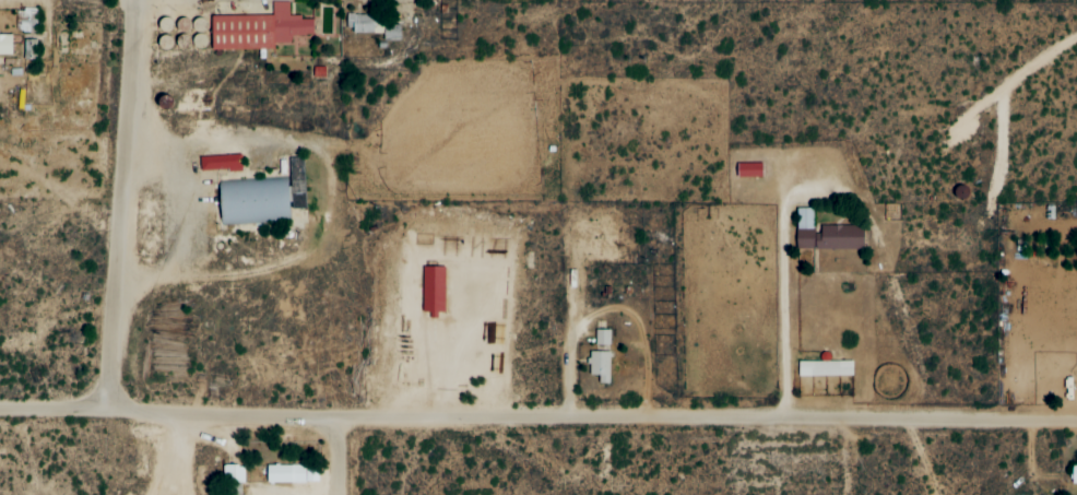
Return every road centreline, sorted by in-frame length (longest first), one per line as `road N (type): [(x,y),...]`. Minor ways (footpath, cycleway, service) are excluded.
road 1 (residential): [(1076,421),(484,414),(315,422),(0,408)]
road 2 (residential): [(131,0),(107,409)]

